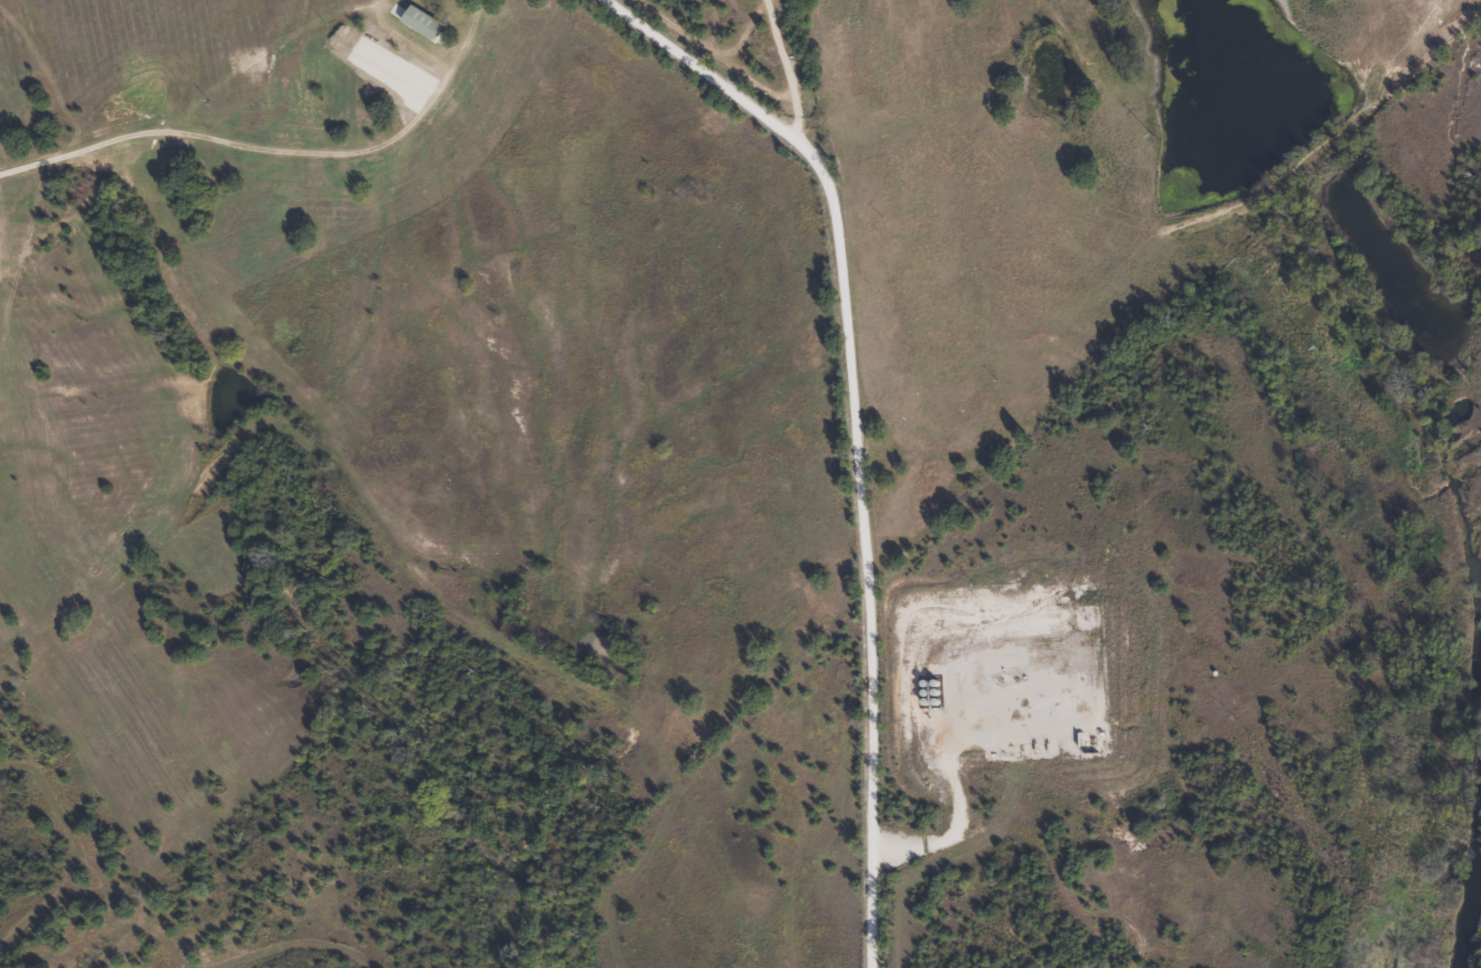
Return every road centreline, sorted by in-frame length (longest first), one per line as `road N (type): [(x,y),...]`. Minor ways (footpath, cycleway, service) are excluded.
road 1 (residential): [(594,0),(810,165),(845,227),(876,967)]

